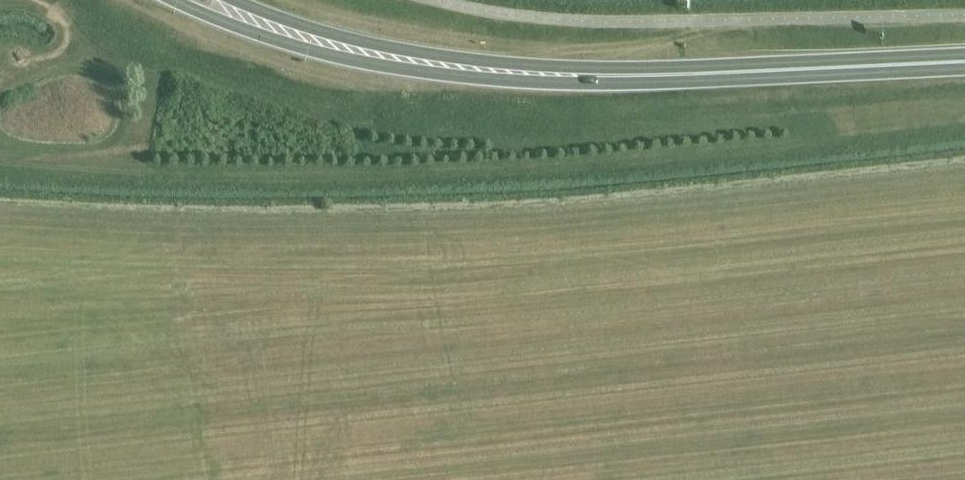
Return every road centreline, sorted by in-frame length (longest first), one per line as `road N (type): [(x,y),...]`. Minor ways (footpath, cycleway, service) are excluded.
road 1 (trunk): [(167,0),(241,31),(379,66),(527,82),(611,76)]
road 2 (trunk): [(611,76),(386,47),(314,32),(231,0)]
road 3 (trunk): [(611,76),(964,62)]

